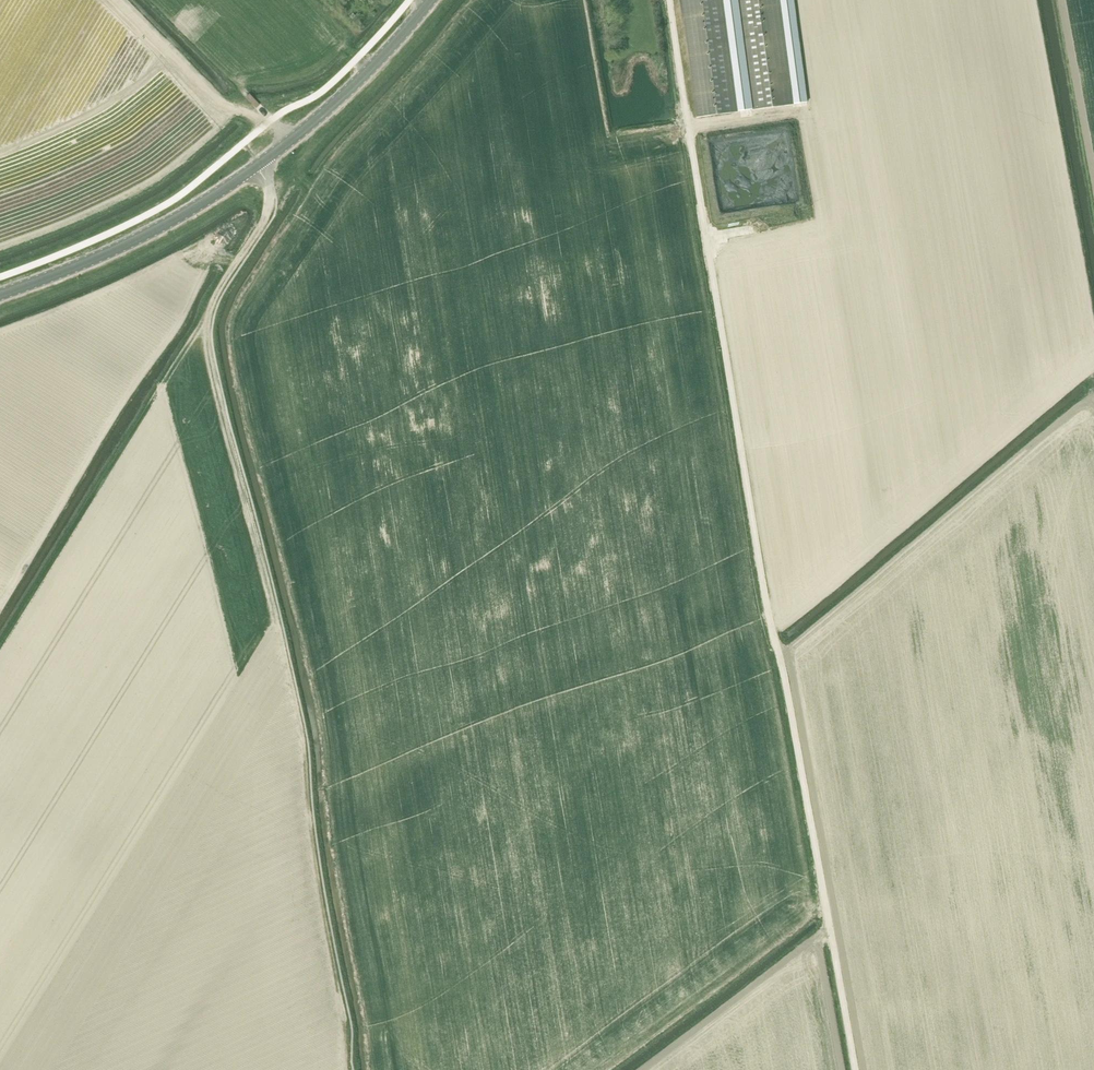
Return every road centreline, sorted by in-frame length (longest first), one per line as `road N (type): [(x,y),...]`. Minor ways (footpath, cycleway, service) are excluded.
road 1 (track): [(343,1018),(291,688),(206,339),(217,292),(263,221),(269,190)]
road 2 (primary): [(0,295),(116,249),(224,188),(324,112),(430,0)]

